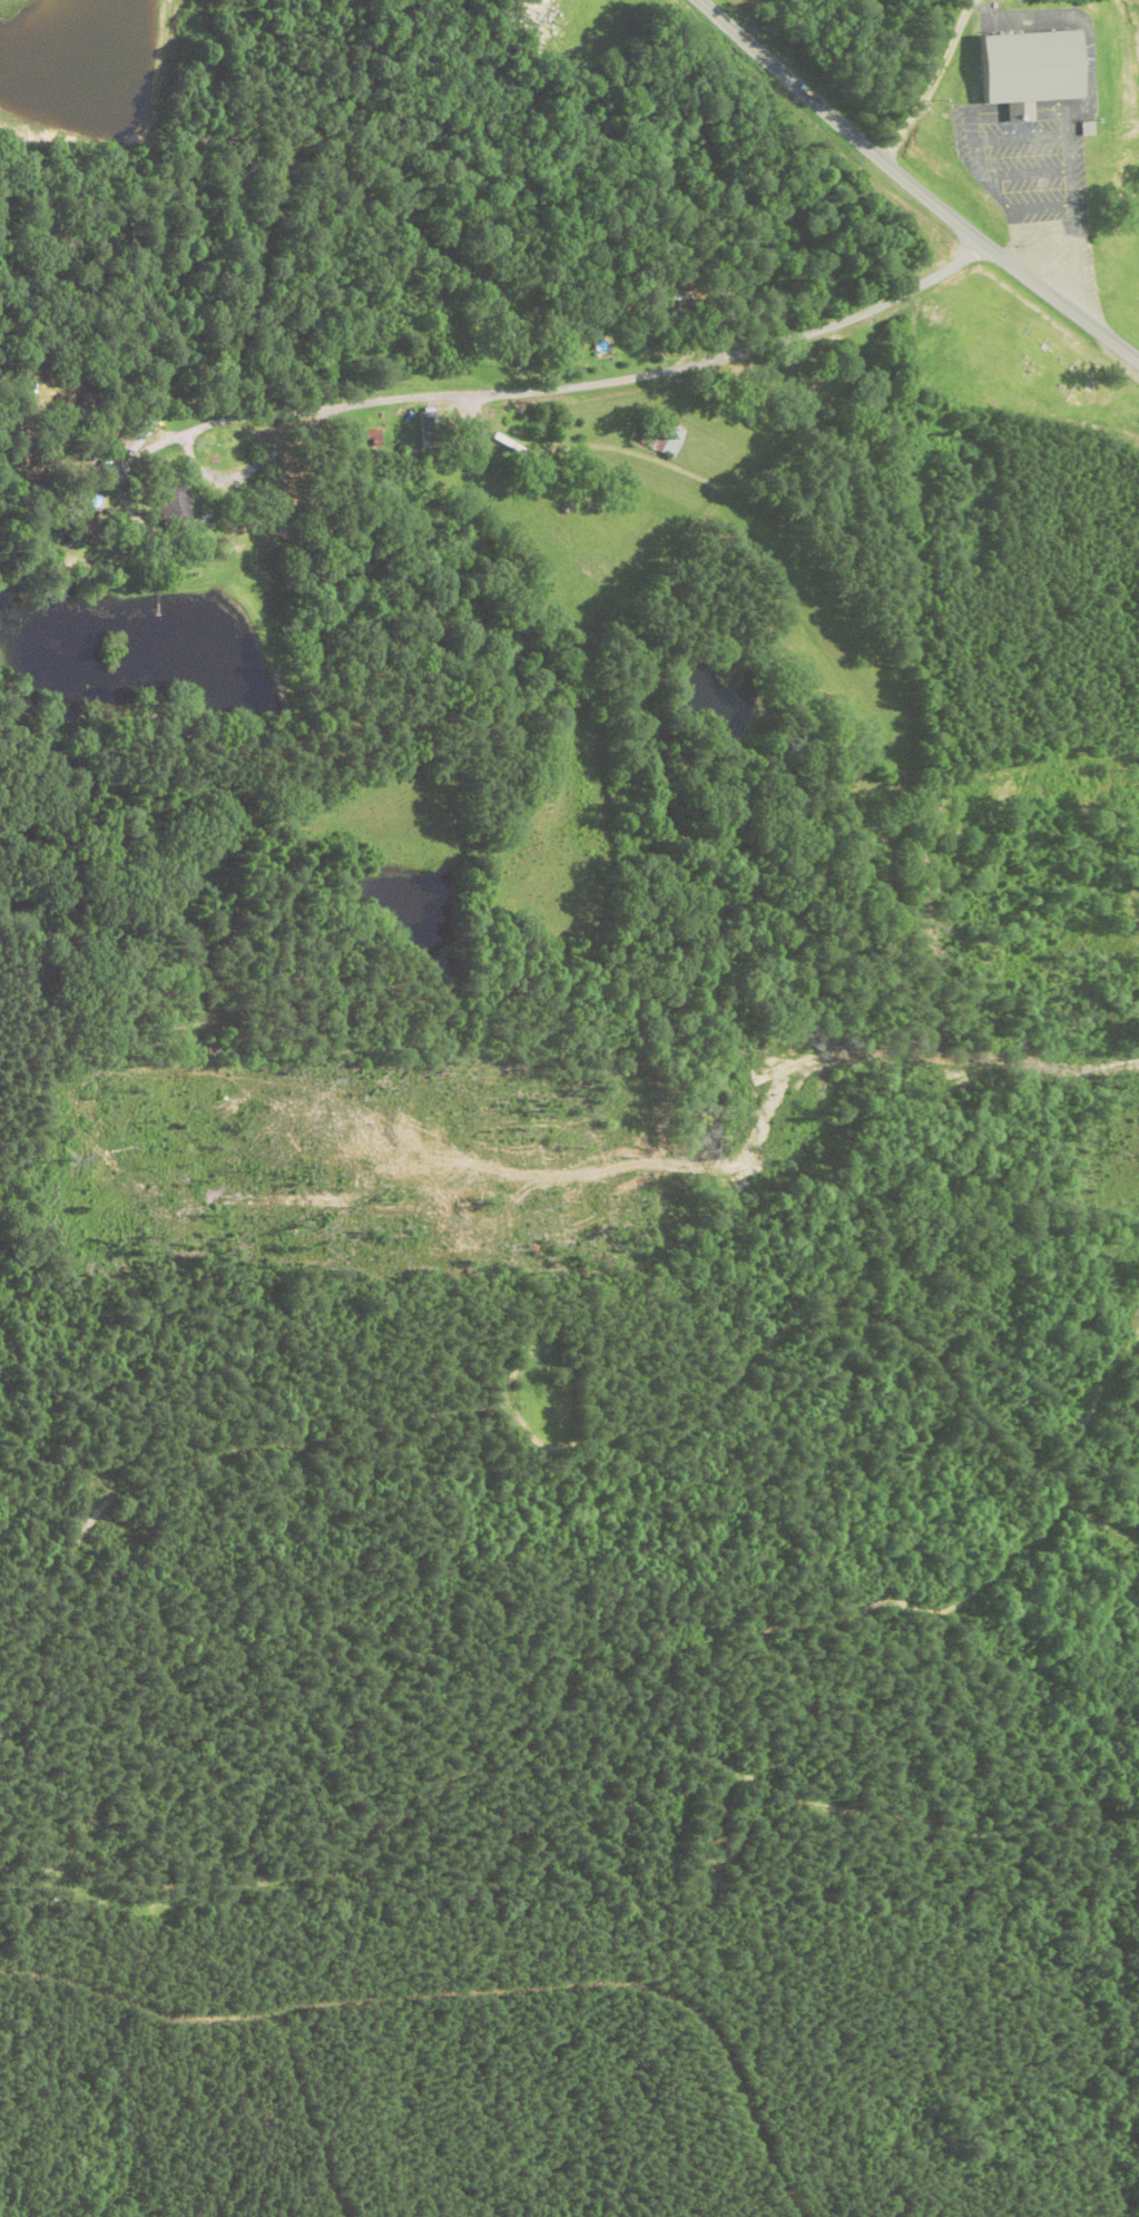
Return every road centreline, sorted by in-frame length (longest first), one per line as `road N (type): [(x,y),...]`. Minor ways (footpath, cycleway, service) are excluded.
road 1 (track): [(0,2005),(115,2037),(605,1998),(694,2053),(752,2216)]
road 2 (residential): [(1138,359),(875,156),(698,0)]

